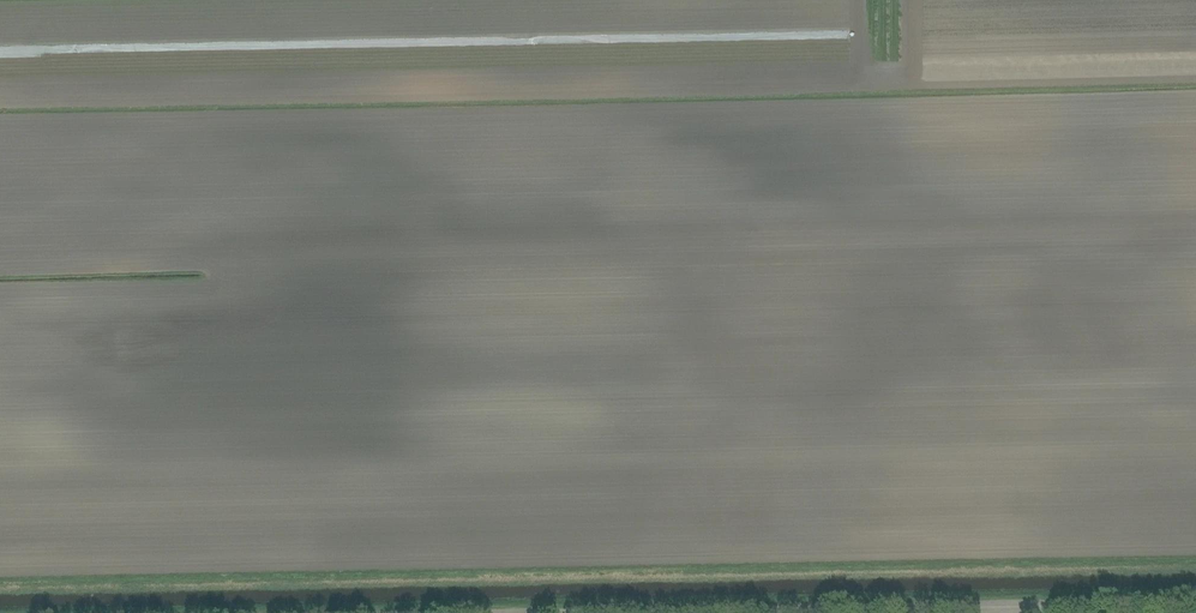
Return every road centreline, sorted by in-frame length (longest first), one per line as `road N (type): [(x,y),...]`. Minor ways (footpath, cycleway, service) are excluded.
road 1 (unclassified): [(1195,603),(644,612)]

